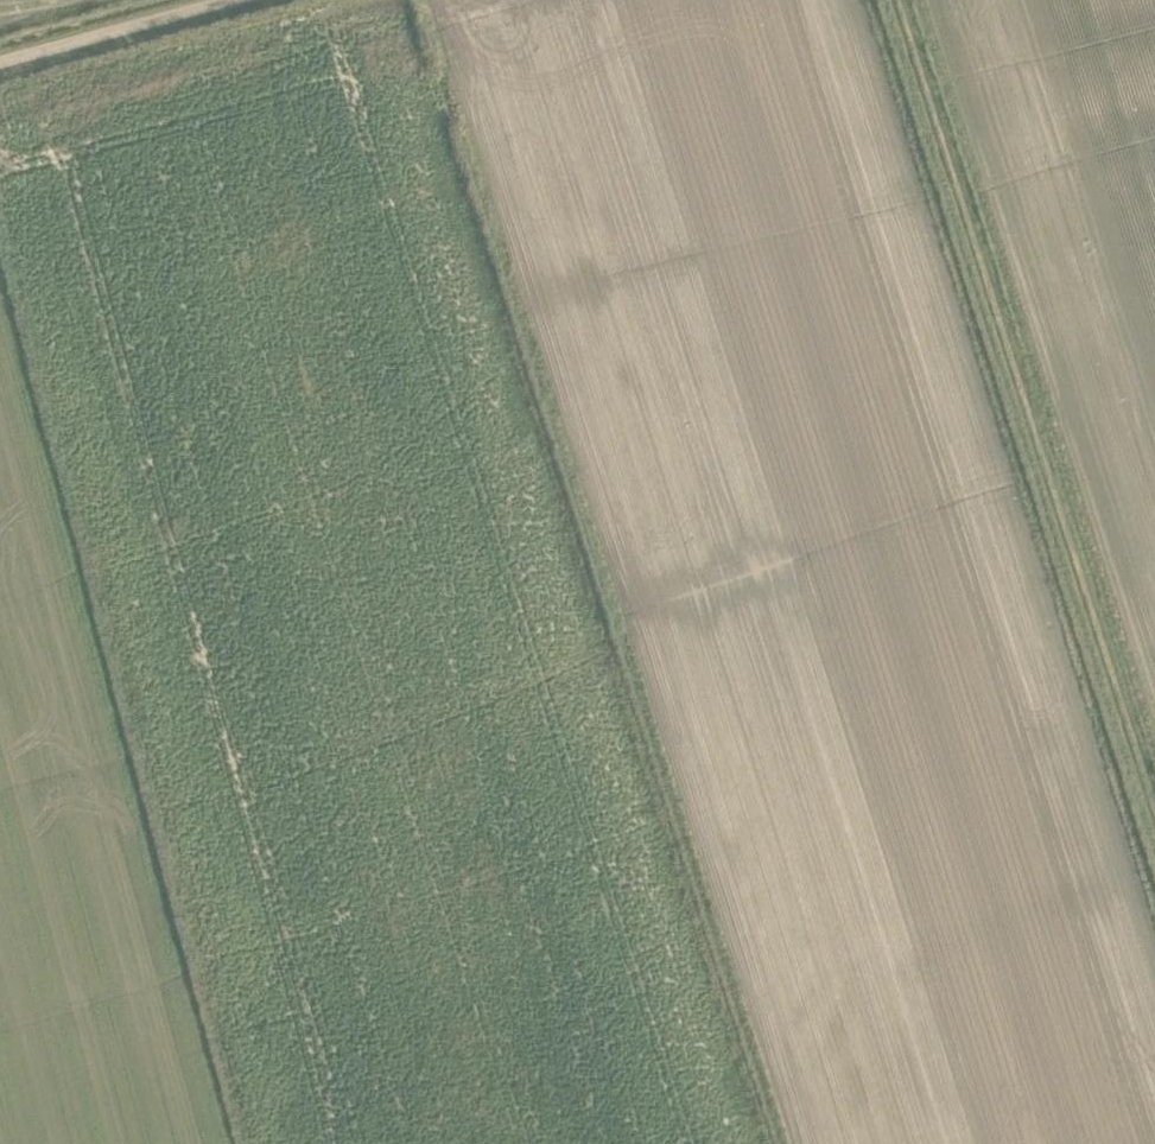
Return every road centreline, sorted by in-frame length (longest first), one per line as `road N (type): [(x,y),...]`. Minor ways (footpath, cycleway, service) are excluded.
road 1 (track): [(896,0),(1154,820)]
road 2 (track): [(0,63),(233,0)]

